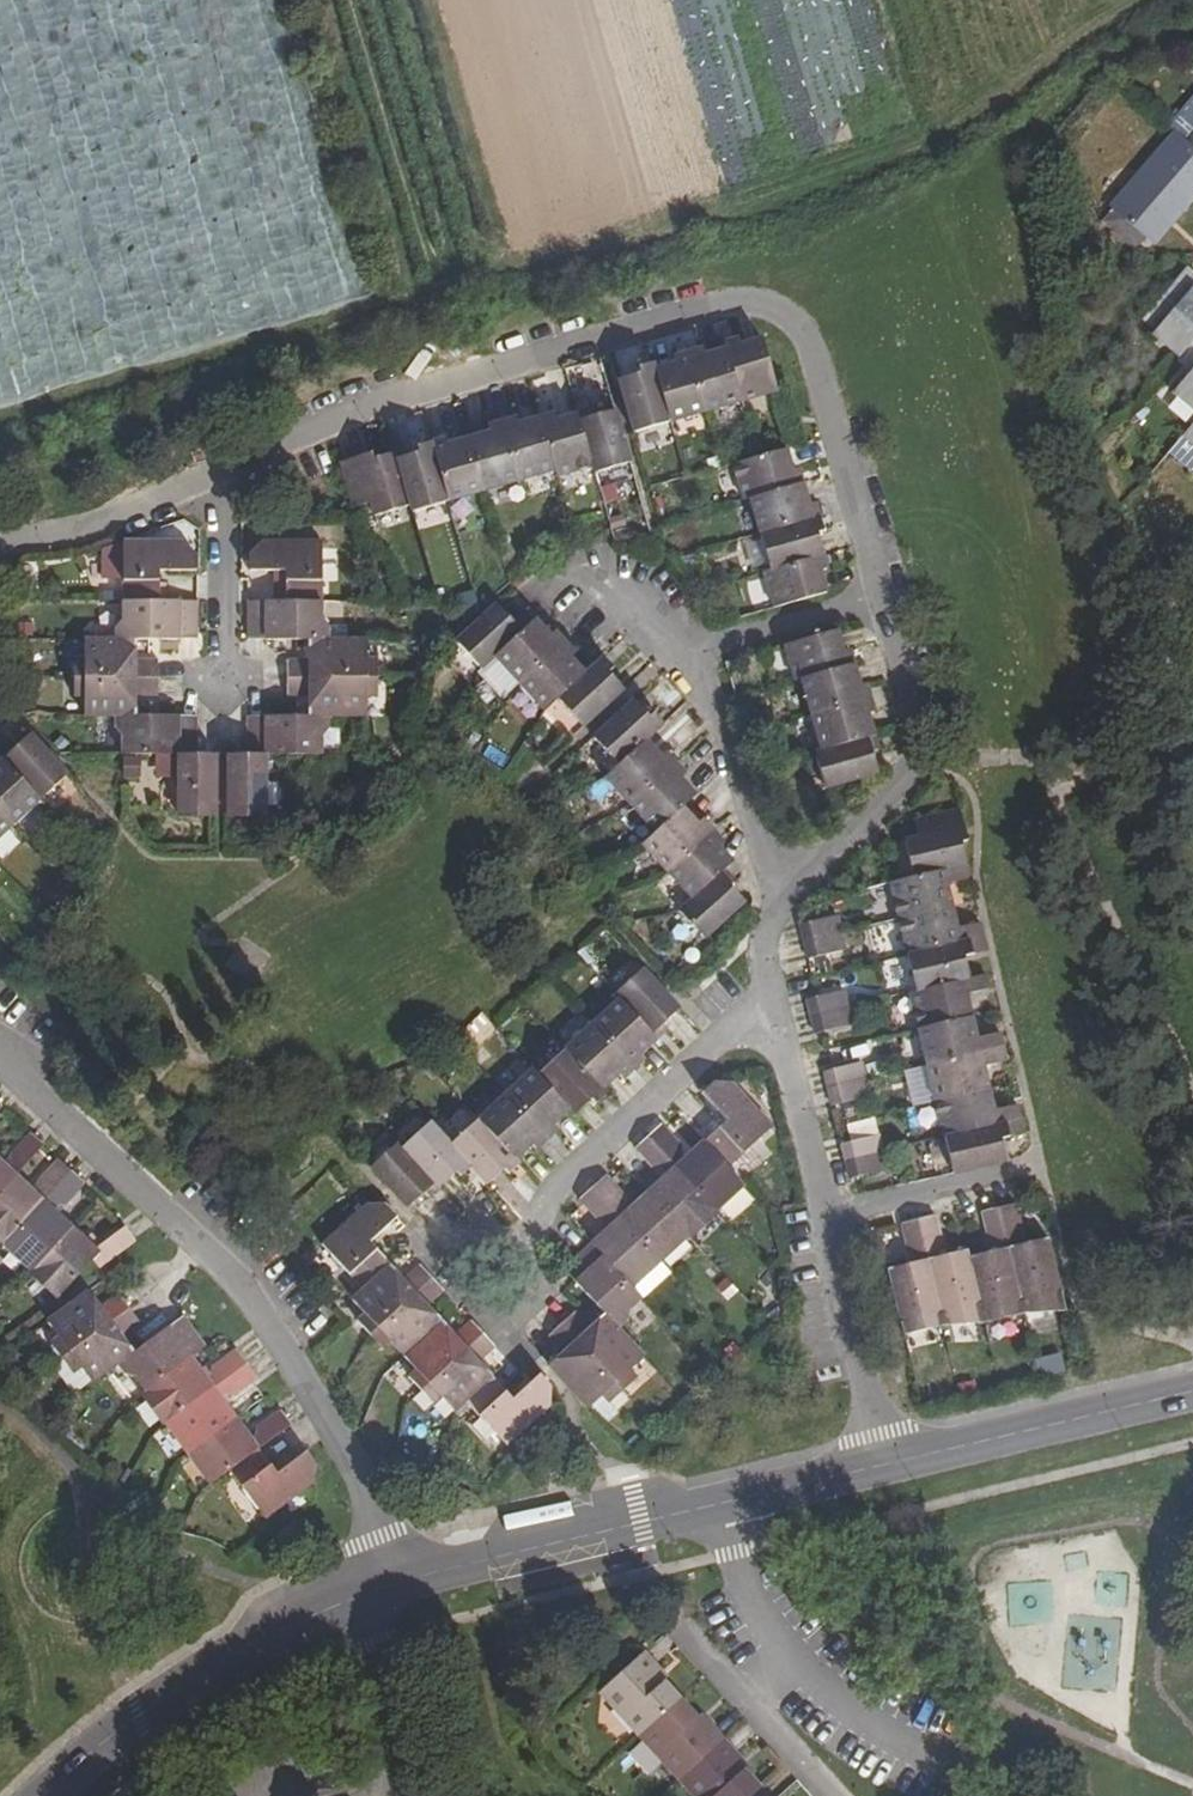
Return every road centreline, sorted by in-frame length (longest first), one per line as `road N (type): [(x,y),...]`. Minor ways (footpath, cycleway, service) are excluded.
road 1 (residential): [(224,470),(341,415),(734,301),(782,310),(813,346),(886,599)]
road 2 (residential): [(391,1584),(371,1499),(245,1285),(0,1055)]
road 3 (residential): [(489,1264),(769,1003)]
road 4 (residential): [(886,599),(923,729),(914,772),(777,909)]
road 5 (unclassified): [(351,1602),(176,1691),(42,1795)]
road 6 (unclassified): [(720,1505),(391,1584)]
road 7 (unclassified): [(1192,1392),(888,1464)]
road 8 (residential): [(777,909),(716,731),(678,655)]
road 9 (residential): [(827,1218),(888,1464)]
road 10 (residential): [(0,540),(62,538),(224,470)]
road 11 (residential): [(751,1699),(790,1663),(720,1505)]
road 12 (residential): [(769,1003),(827,1218)]
road 13 (residential): [(678,655),(886,599)]
road 14 (residential): [(224,680),(224,470)]
road 15 (residential): [(351,1602),(367,1644),(390,1795)]
road 16 (residential): [(1007,1178),(827,1218)]
road 17 (unclassified): [(888,1464),(720,1505)]
road 18 (residential): [(834,1795),(751,1699)]

